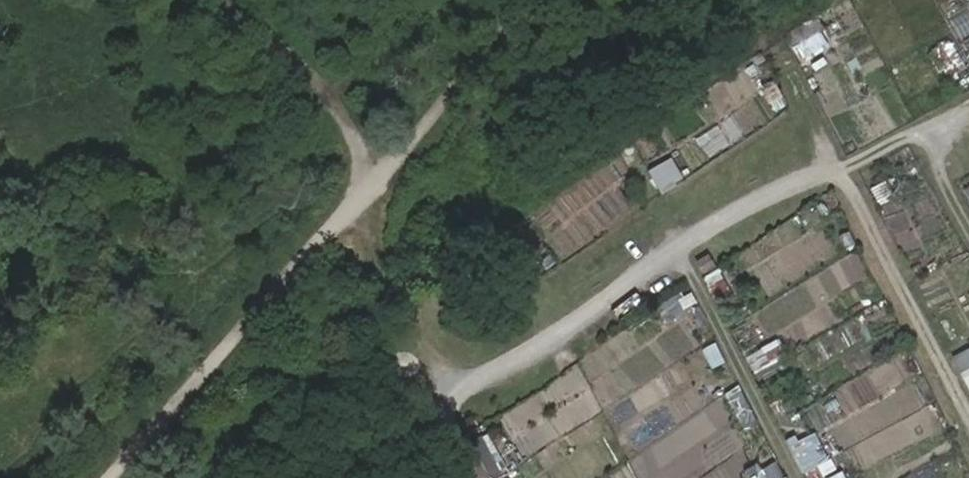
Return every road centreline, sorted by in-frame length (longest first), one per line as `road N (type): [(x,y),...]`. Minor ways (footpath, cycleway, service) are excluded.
road 1 (track): [(113,477),(398,162),(526,0)]
road 2 (track): [(432,418),(677,248),(968,112)]
road 3 (track): [(229,0),(344,109),(359,144),(346,221),(418,332),(433,371),(432,418)]
road 4 (track): [(842,170),(968,421)]
road 5 (track): [(677,248),(796,477)]

